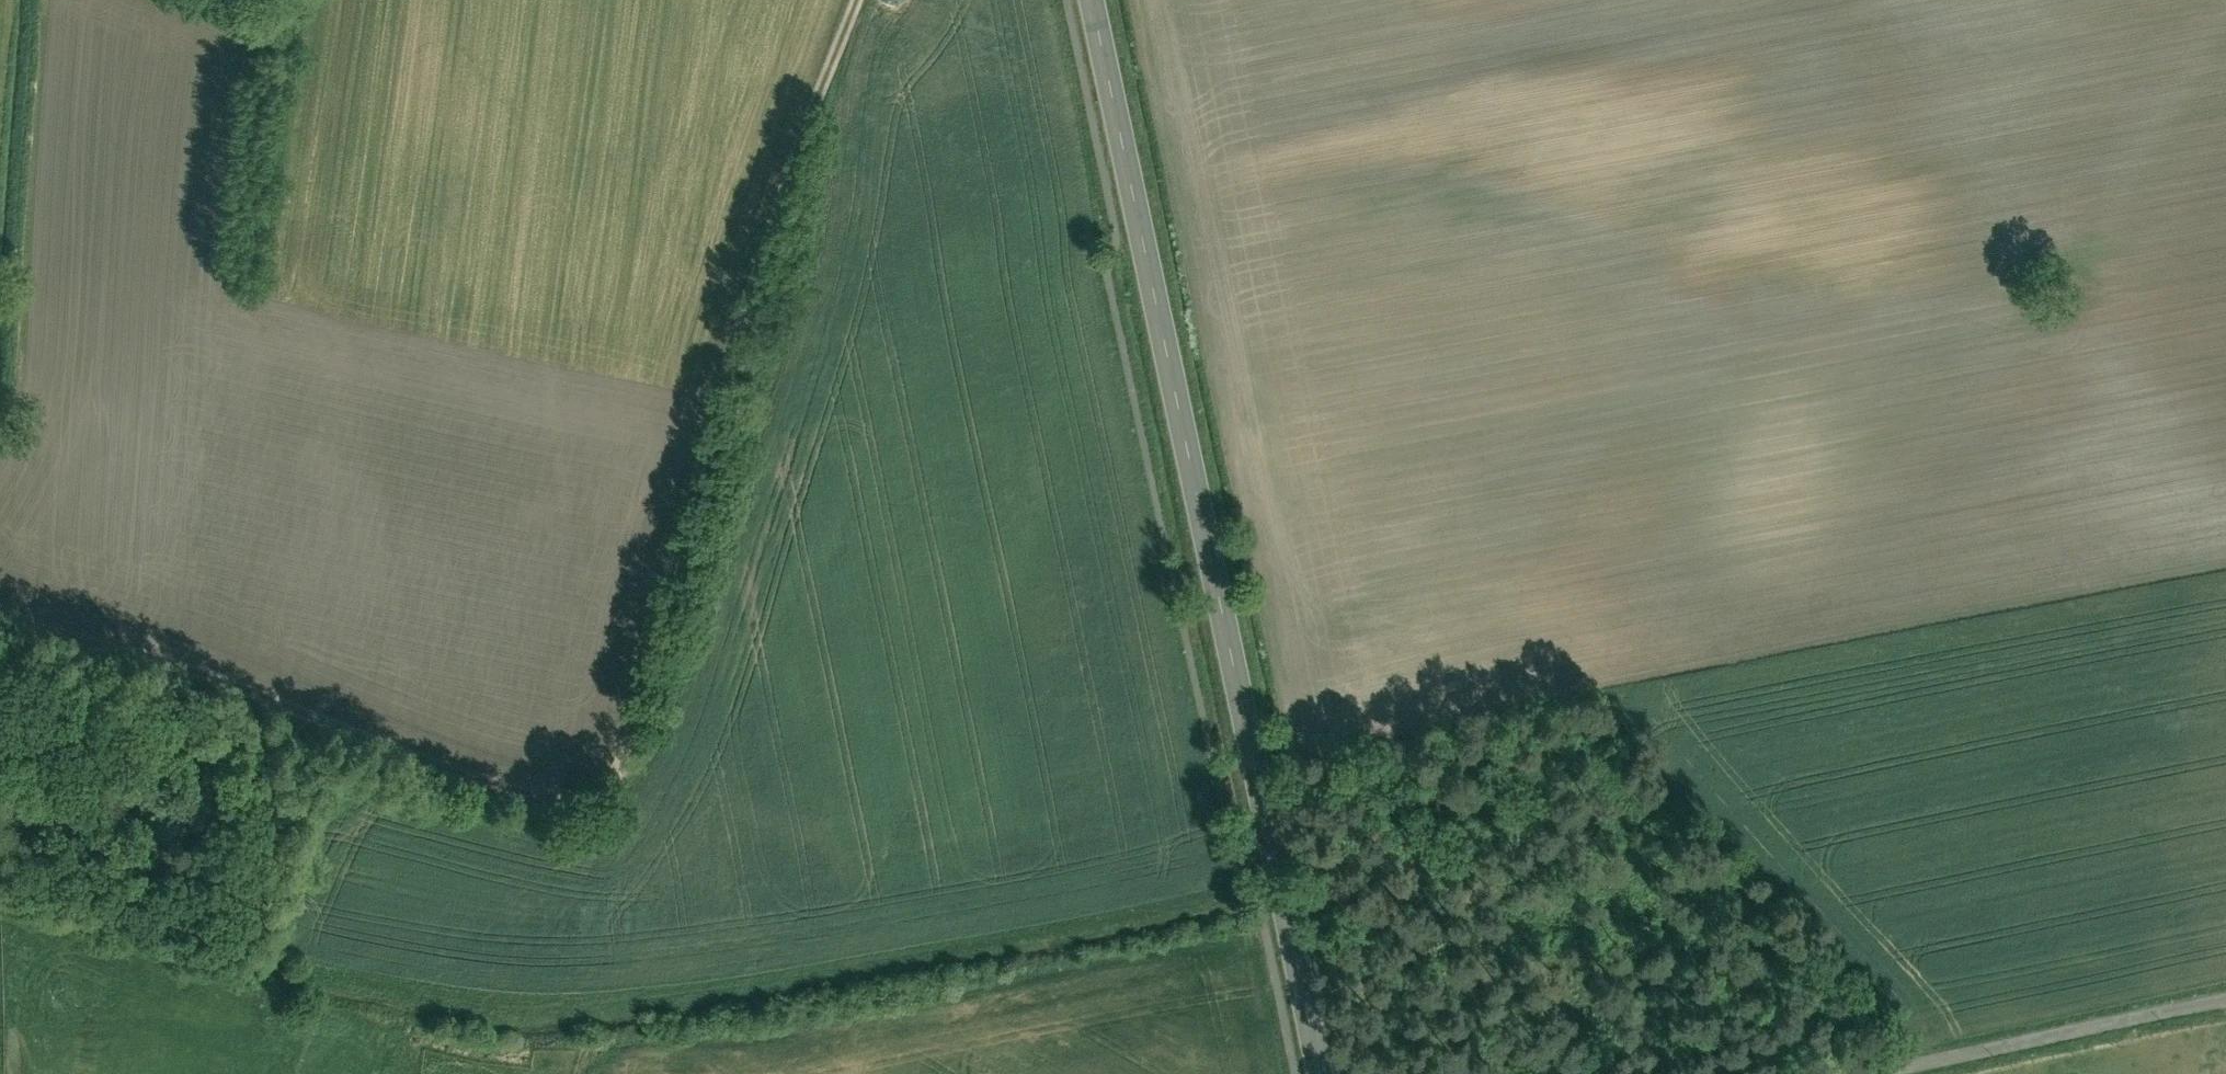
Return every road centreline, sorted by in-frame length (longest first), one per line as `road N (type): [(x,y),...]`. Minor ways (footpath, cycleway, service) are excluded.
road 1 (tertiary): [(1088,0),(1315,1073)]
road 2 (unclassified): [(2225,992),(1852,1073)]

